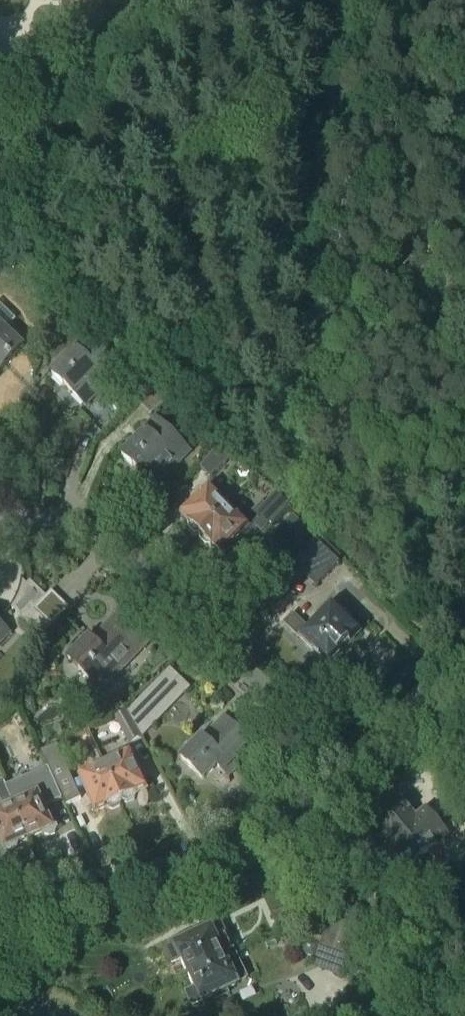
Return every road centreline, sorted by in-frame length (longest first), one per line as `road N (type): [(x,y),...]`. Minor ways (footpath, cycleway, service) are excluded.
road 1 (residential): [(0,936),(123,899),(200,864),(341,765),(124,548),(69,519),(0,528)]
road 2 (track): [(365,0),(307,146),(283,272),(300,369),(365,476),(464,571)]
road 3 (track): [(27,157),(139,0)]

